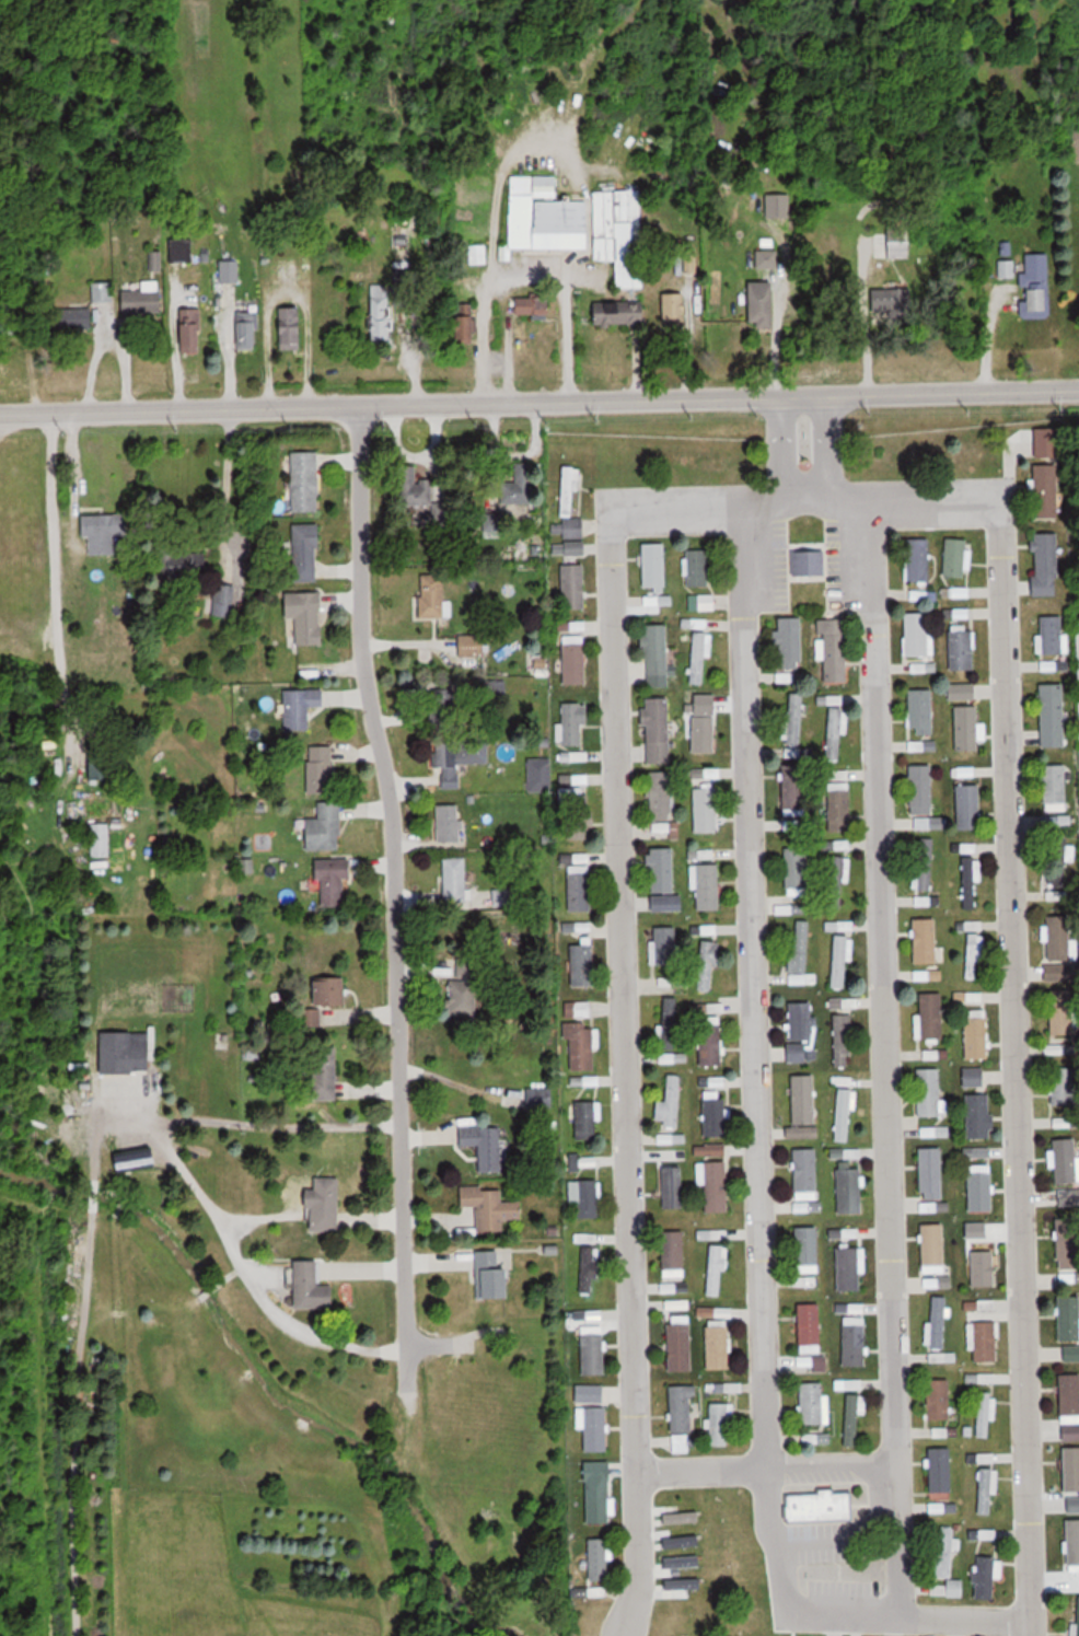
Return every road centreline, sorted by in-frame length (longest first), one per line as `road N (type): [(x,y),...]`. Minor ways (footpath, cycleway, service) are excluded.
road 1 (residential): [(1026,1635),(999,529),(990,500),(852,500),(828,491),(819,469),(820,396)]
road 2 (residential): [(781,397),(781,491),(743,507),(630,507),(607,532),(637,1472),(637,1585),(624,1635)]
road 3 (residential): [(904,1616),(865,500)]
road 4 (residential): [(0,414),(1078,390)]
road 5 (residential): [(356,404),(360,635),(394,831),(396,1137),(413,1415)]
road 6 (residential): [(765,1469),(743,507)]
road 7 (residential): [(1025,1618),(797,1614),(781,1587),(765,1469)]
road 8 (residential): [(637,1472),(895,1466)]

